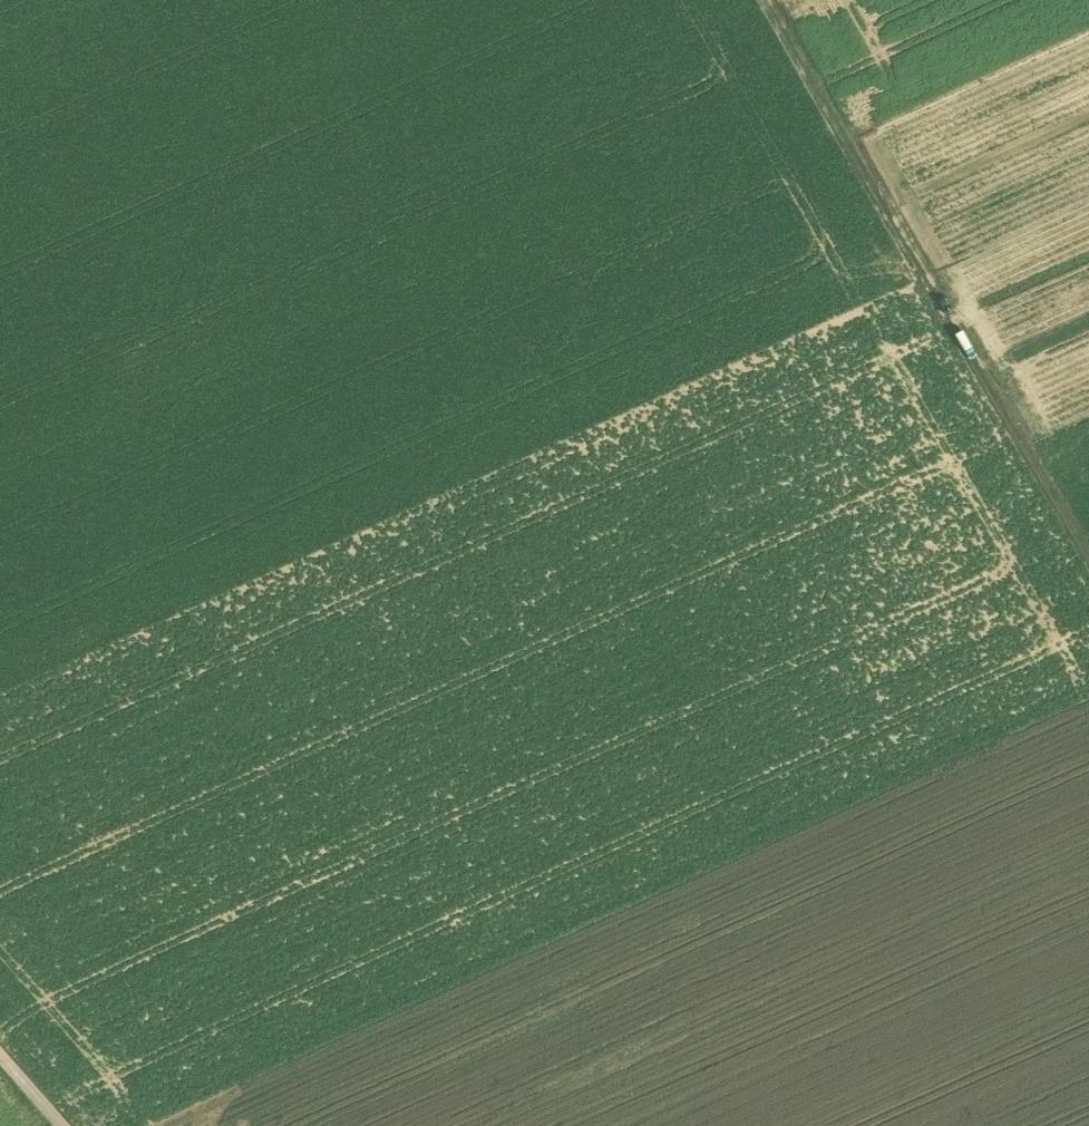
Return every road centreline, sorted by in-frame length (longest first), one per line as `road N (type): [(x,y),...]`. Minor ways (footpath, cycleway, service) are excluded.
road 1 (track): [(769,0),(1088,558)]

